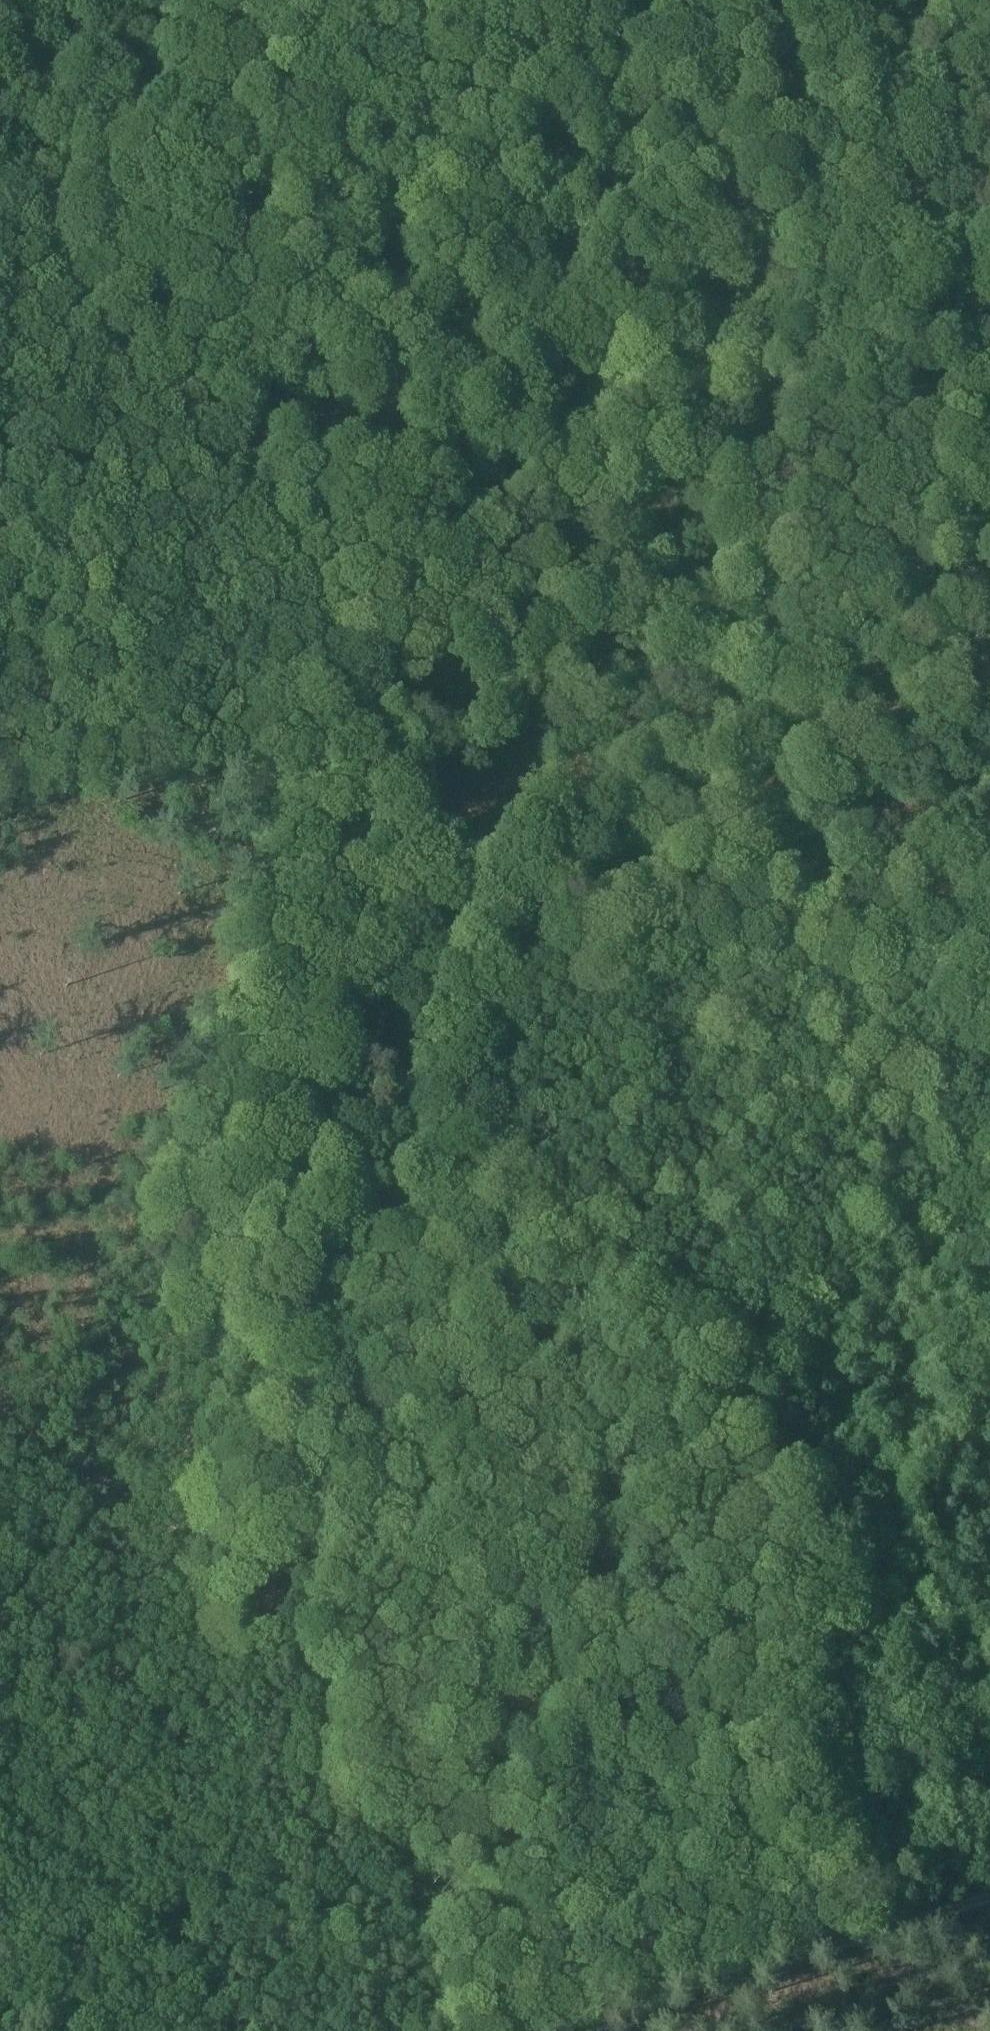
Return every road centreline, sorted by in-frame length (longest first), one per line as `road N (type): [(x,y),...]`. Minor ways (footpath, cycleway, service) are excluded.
road 1 (track): [(566,2030),(989,1896)]
road 2 (track): [(989,384),(857,0)]

